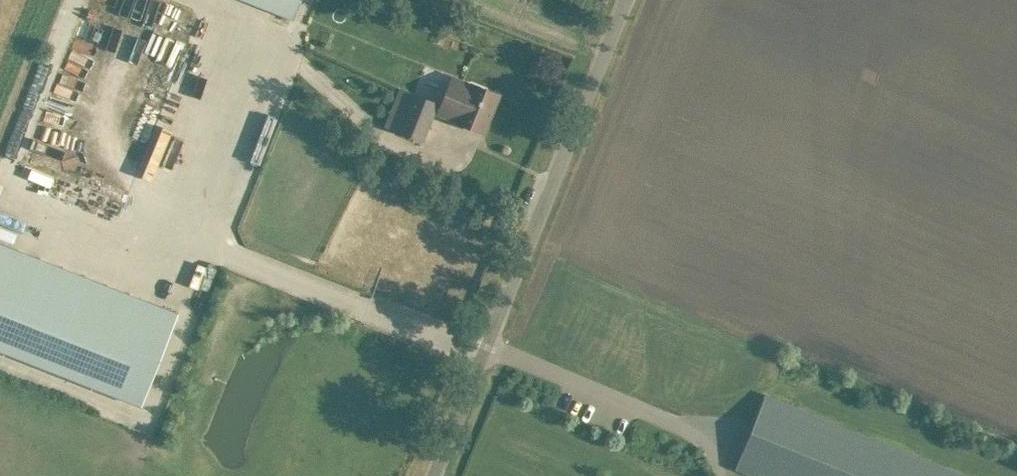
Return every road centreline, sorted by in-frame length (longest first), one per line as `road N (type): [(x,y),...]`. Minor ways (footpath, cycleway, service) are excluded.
road 1 (unclassified): [(434,475),(626,0)]

